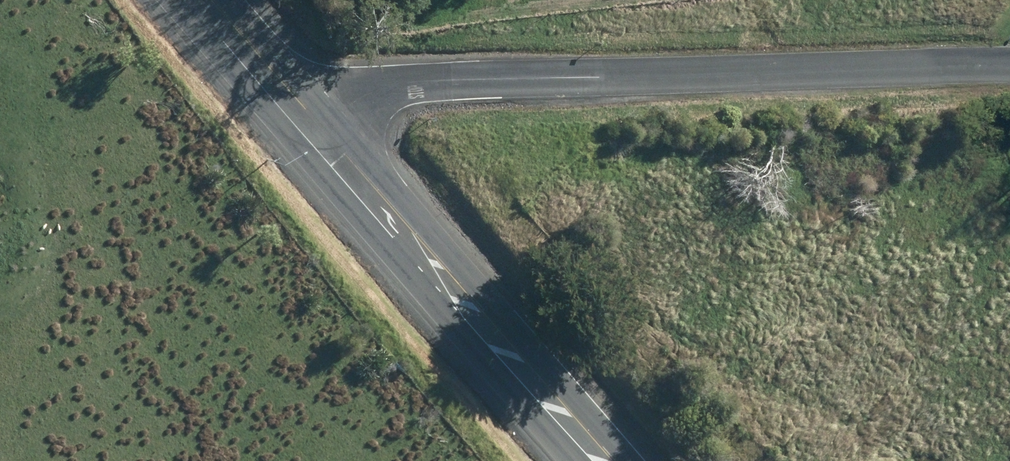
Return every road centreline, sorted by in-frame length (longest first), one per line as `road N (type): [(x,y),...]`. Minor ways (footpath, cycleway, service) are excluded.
road 1 (unclassified): [(1009,64),(405,80),(350,100),(322,122)]
road 2 (primary): [(322,122),(465,304),(605,460)]
road 3 (primary): [(213,0),(322,122)]

